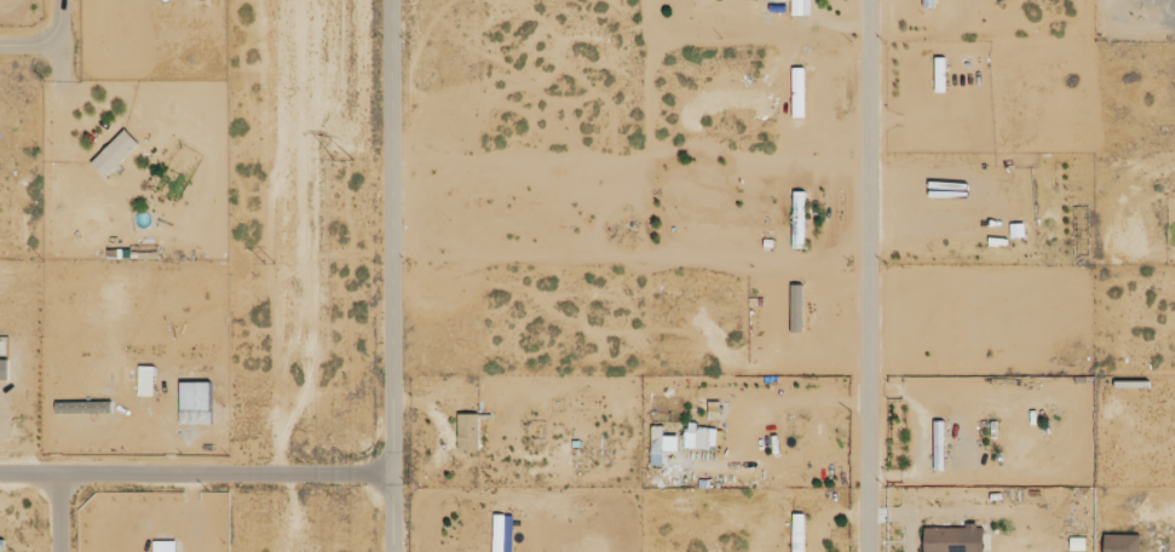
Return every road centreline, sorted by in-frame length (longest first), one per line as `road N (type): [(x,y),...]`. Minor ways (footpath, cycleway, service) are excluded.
road 1 (residential): [(389,0),(391,551)]
road 2 (residential): [(871,0),(871,551)]
road 3 (residential): [(0,473),(391,473)]

